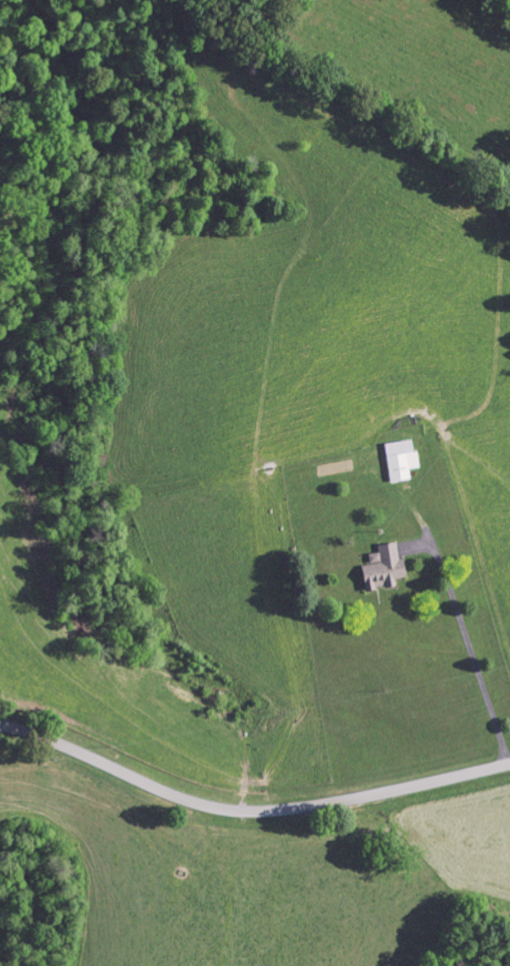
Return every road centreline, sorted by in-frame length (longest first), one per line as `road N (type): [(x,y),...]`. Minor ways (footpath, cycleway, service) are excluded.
road 1 (tertiary): [(0,728),(225,810),(316,806),(509,764)]

